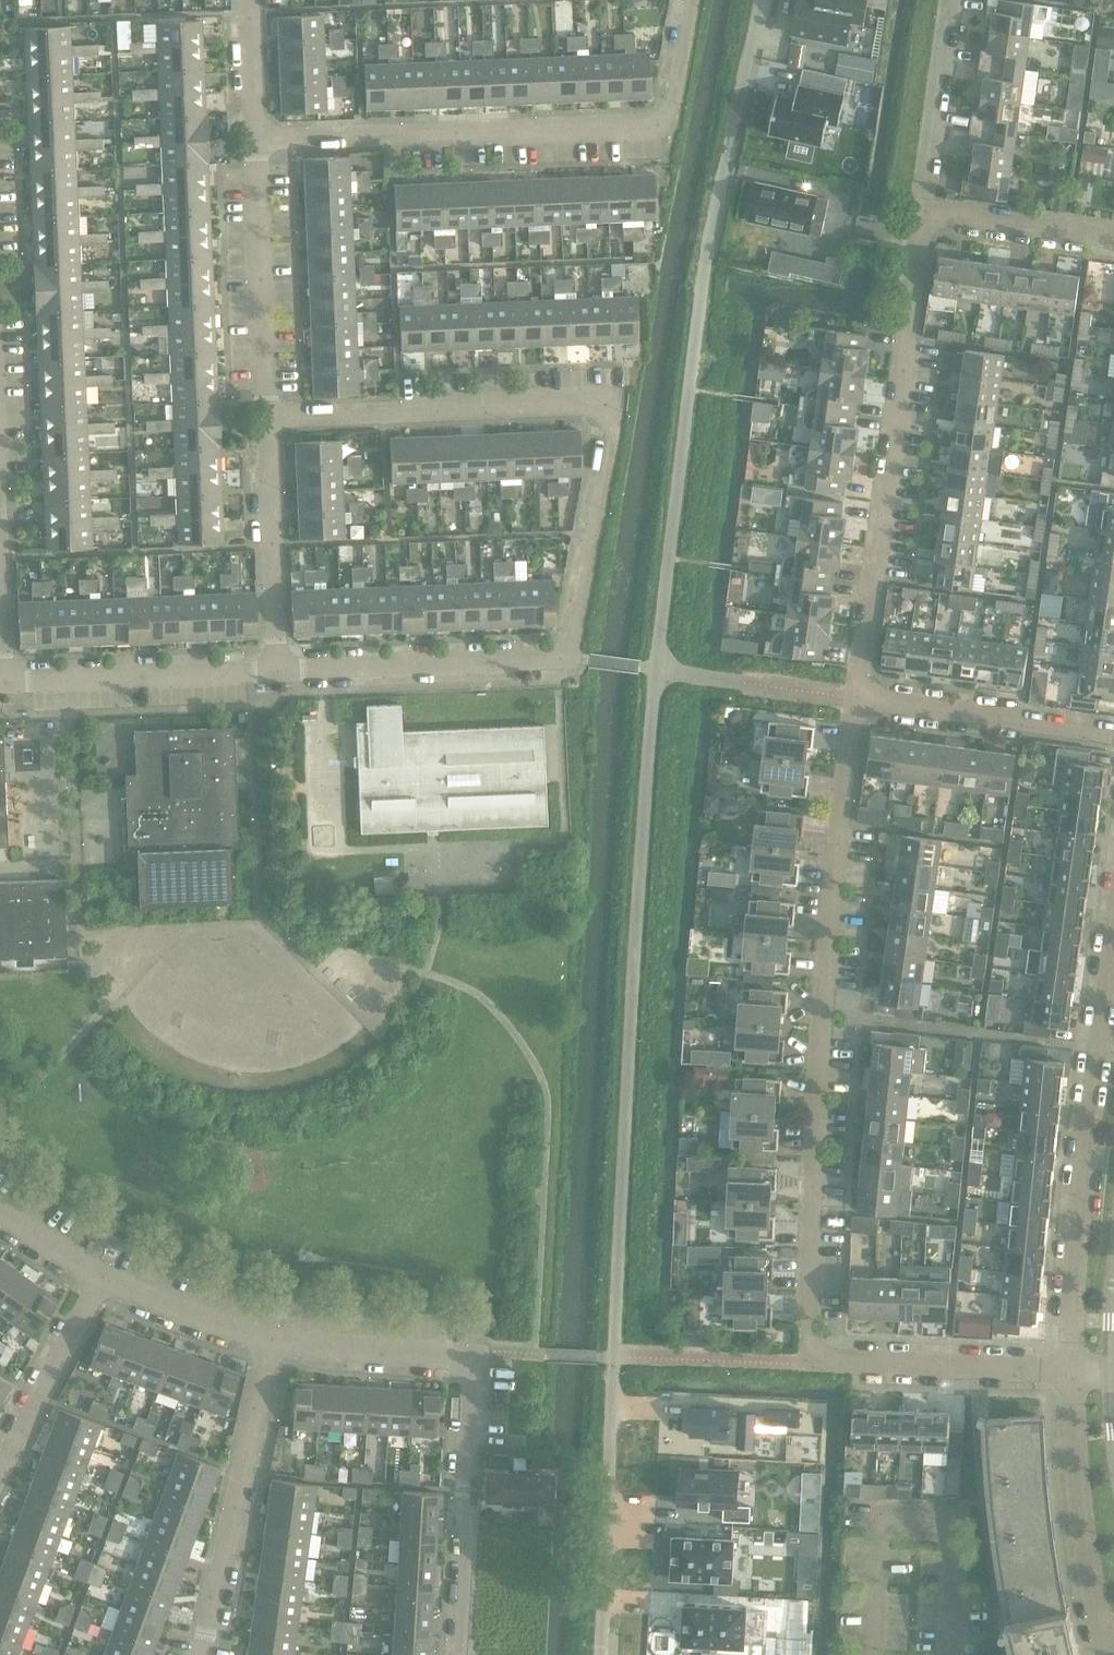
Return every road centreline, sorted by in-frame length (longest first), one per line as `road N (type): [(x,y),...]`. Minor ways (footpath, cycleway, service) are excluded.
road 1 (unclassified): [(601,1654),(655,670),(708,271),(764,0)]
road 2 (residential): [(1075,1370),(810,1364),(841,838),(860,696)]
road 3 (residential): [(277,671),(568,660),(617,401),(268,413)]
road 4 (residential): [(255,138),(668,123),(692,0)]
road 5 (residential): [(457,1654),(476,1351),(275,1339)]
road 6 (residential): [(923,208),(860,696)]
road 7 (residential): [(1075,1370),(1080,1185),(1113,956)]
road 8 (residential): [(202,1654),(275,1339)]
road 9 (residential): [(1107,1654),(1079,1525),(1075,1370)]
road 10 (residential): [(0,682),(277,671)]
road 11 (residential): [(268,413),(255,138)]
road 12 (residential): [(277,671),(268,413)]
road 13 (residential): [(860,696),(1113,731)]
road 14 (residential): [(0,1474),(103,1275)]
road 15 (residential): [(951,0),(923,208)]
road 16 (residential): [(950,1654),(954,1522),(878,1519)]
road 17 (residential): [(1113,236),(923,208)]
road 18 (residential): [(275,1339),(103,1275)]
road 19 (residential): [(255,138),(250,0)]
road 20 (residential): [(878,1519),(872,1654)]
road 21 (residential): [(103,1275),(0,1202)]

